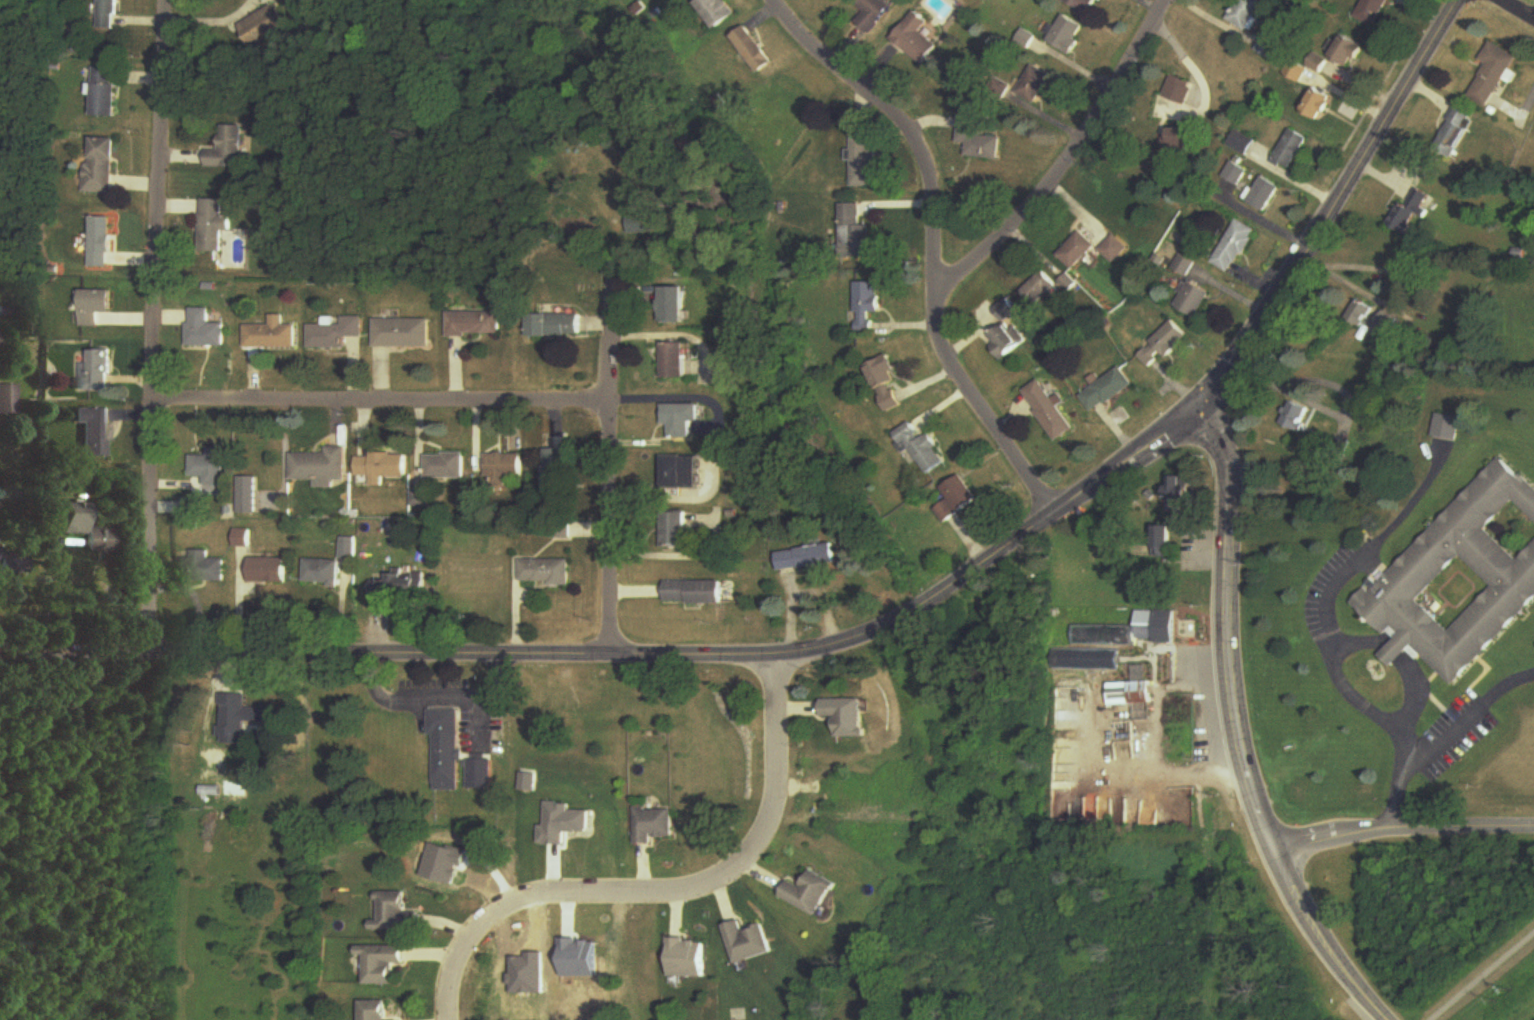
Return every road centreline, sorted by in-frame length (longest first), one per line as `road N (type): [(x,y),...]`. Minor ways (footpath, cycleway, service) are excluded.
road 1 (tertiary): [(1203,412),(927,606),(827,652),(777,659),(0,658)]
road 2 (residential): [(168,0),(148,660)]
road 3 (residential): [(770,0),(895,118),(925,158),(937,335),(1053,519)]
road 4 (residential): [(777,659),(783,768),(777,804),(748,862),(717,880),(632,894),(500,898),(461,931),(446,957),(442,1019)]
road 5 (secondary): [(1462,0),(1203,412)]
road 6 (residential): [(610,400),(151,397)]
road 7 (secondary): [(1273,850),(1246,779),(1227,679),(1230,459),(1203,412)]
road 8 (residential): [(1165,0),(1077,145),(938,298)]
road 9 (residential): [(611,285),(609,657)]
road 10 (residential): [(1408,748),(1399,722),(1356,697),(1336,674),(1329,649),(1330,593),(1377,537)]
road 11 (residential): [(1533,830),(1373,833),(1273,850)]
road 12 (secondary): [(1273,850),(1332,953),(1386,1019)]
road 13 (residential): [(1408,748),(1427,748),(1505,680),(1533,668)]
road 14 (residential): [(1399,722),(1414,690),(1403,655),(1369,636),(1330,643)]

